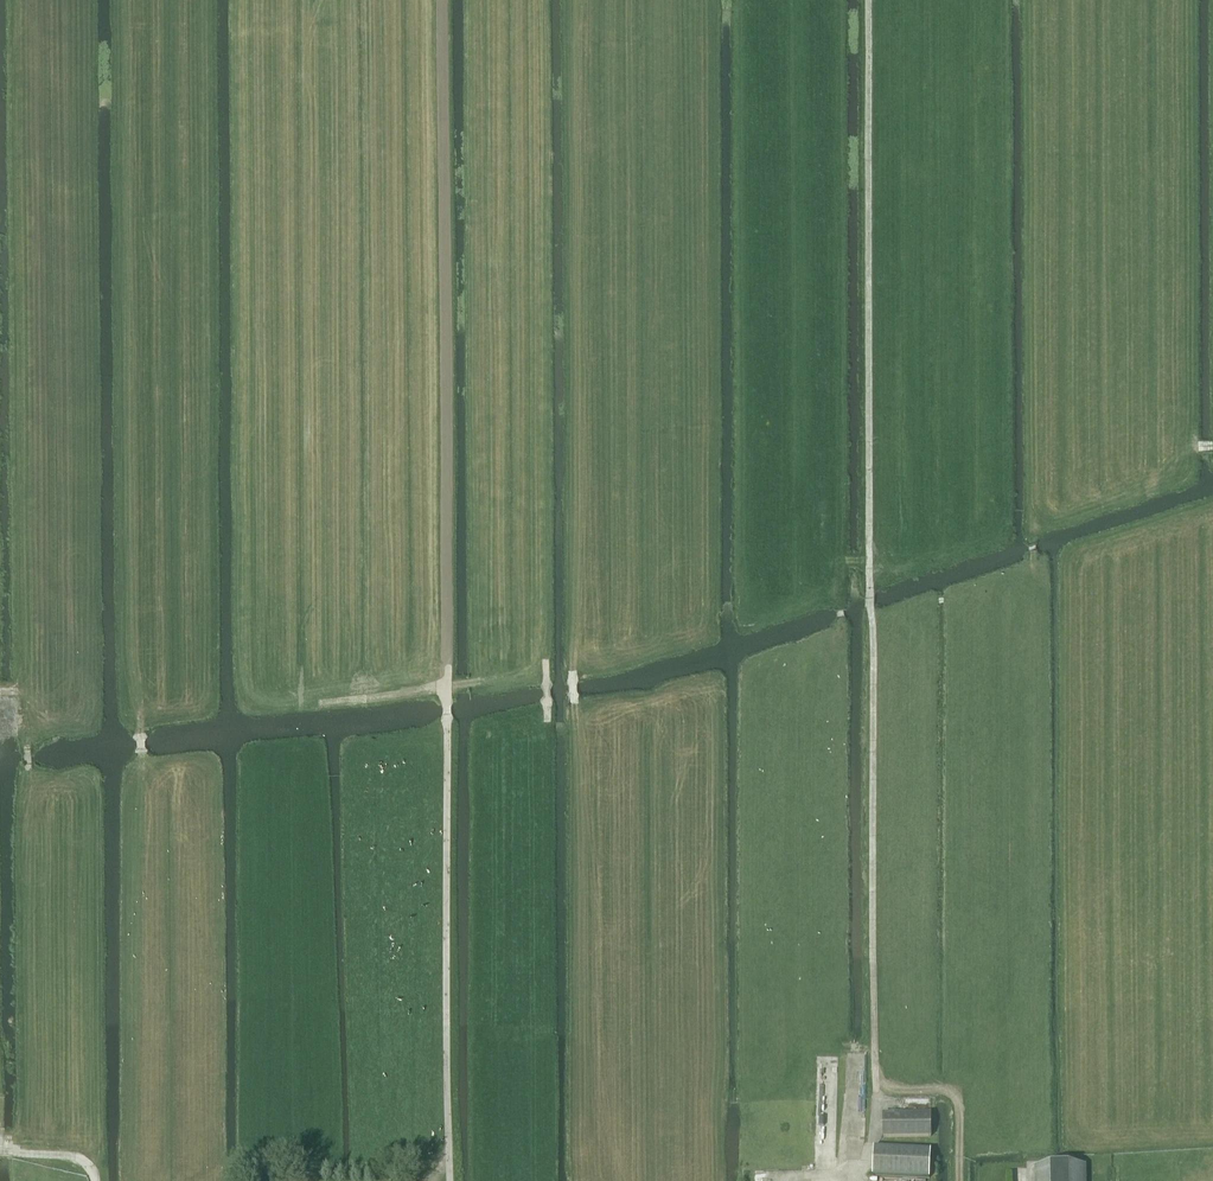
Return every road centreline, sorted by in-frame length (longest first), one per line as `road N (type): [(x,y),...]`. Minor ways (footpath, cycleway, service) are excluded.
road 1 (track): [(867,0),(874,1087)]
road 2 (track): [(577,512),(574,702),(683,1180)]
road 3 (track): [(874,1087),(950,1090),(959,1100),(959,1180)]

